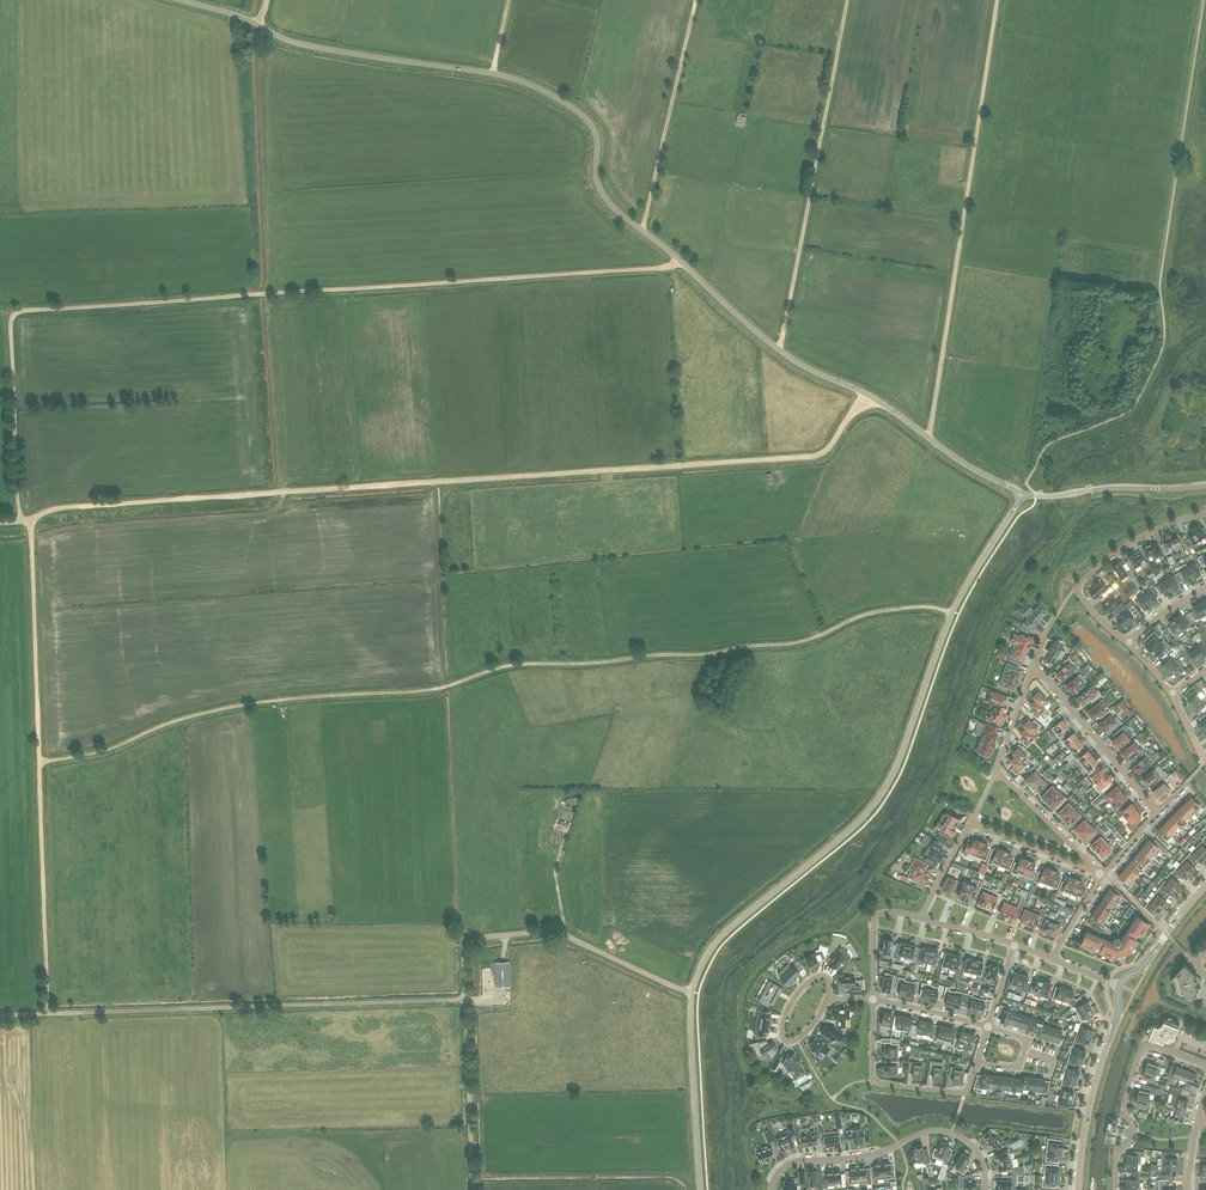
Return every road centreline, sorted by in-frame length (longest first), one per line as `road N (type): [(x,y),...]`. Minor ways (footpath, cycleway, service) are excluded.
road 1 (unclassified): [(1023,495),(966,465),(867,394),(796,361),(741,317),(606,198),(593,128),(546,92),(492,73),(290,41),(180,0)]
road 2 (track): [(952,611),(885,609),(802,641),(513,664),(410,692),(231,706),(97,754),(39,763)]
road 3 (track): [(20,522),(11,314),(681,261)]
road 4 (track): [(867,394),(826,452),(58,508),(30,519)]
road 5 (unclassified): [(699,1189),(691,992),(699,971),(723,933),(831,847),(883,791),(952,611),(1023,495)]
road 6 (track): [(930,439),(997,0)]
road 7 (track): [(48,1013),(465,1000)]
road 8 (track): [(778,348),(847,0)]
road 9 (track): [(691,992),(549,930),(473,940),(464,954),(465,1000)]
road 10 (track): [(1160,287),(1204,0)]
road 11 (residential): [(770,1189),(796,1160),(864,1155),(937,1129),(972,1145),(984,1189)]
road 12 (track): [(48,1013),(39,763)]
road 13 (track): [(39,763),(30,519)]
road 14 (track): [(642,228),(695,0)]
road 15 (residential): [(1205,511),(1136,538),(1076,587),(1127,643)]
road 16 (residential): [(1114,1189),(1116,1150),(1133,1133),(1123,1112),(1142,1049),(1152,1045),(1205,1066)]
road 17 (tertiary): [(1078,1189),(1119,985)]
road 18 (residential): [(872,999),(876,1082),(964,1093),(976,1063)]
road 19 (residential): [(1034,663),(1156,813)]
road 20 (track): [(465,1000),(472,1189)]
road 21 (residential): [(828,997),(806,1031),(783,1041),(782,1017),(795,995),(816,976),(829,985)]
road 22 (residential): [(1103,874),(996,769)]
road 23 (residential): [(970,821),(1103,874)]
road 24 (unclassified): [(1155,490),(1023,495)]
road 25 (tertiary): [(1119,985),(1205,886)]
road 26 (residential): [(919,918),(874,916),(872,999)]

